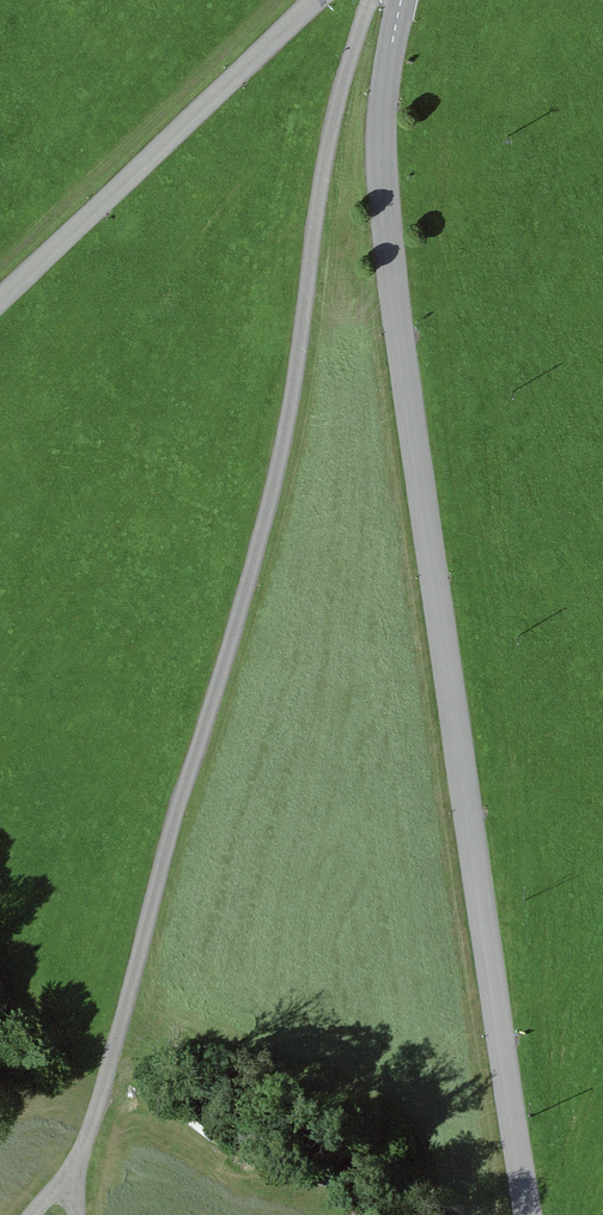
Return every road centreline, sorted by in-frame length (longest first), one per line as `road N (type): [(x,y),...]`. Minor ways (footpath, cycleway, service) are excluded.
road 1 (unclassified): [(403,0),(387,97),(388,215),(528,1214)]
road 2 (track): [(79,1174),(219,703),(304,367),(328,172),(377,0)]
road 3 (unclassified): [(326,0),(0,309)]

